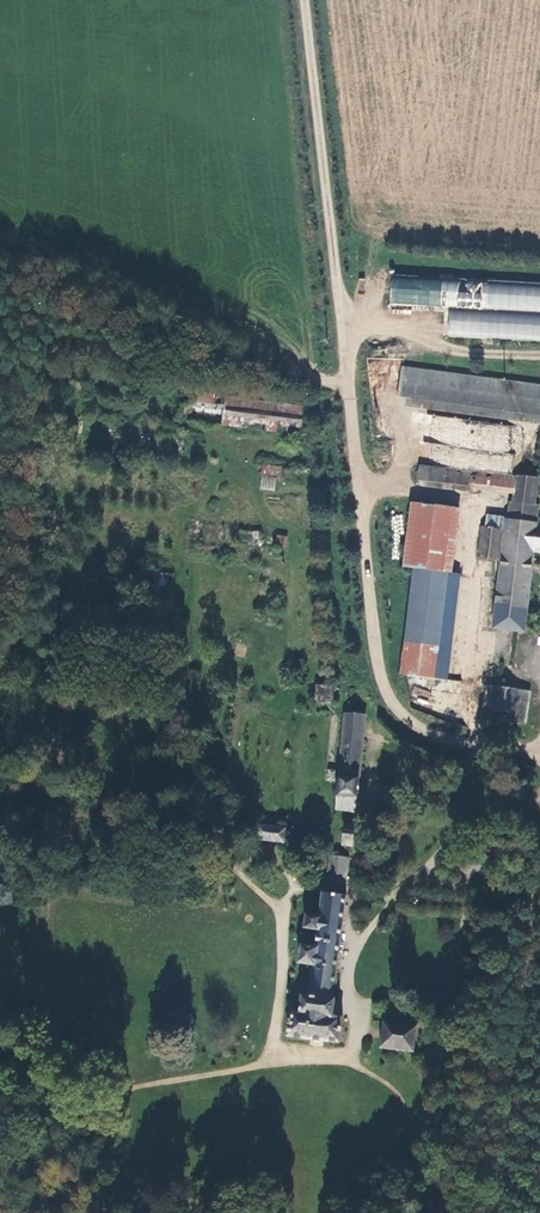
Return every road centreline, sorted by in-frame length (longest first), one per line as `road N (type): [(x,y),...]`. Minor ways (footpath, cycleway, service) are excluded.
road 1 (unclassified): [(302,0),(374,646),(387,698),(446,740),(539,754)]
road 2 (track): [(501,1212),(539,843)]
road 3 (track): [(539,801),(373,786)]

